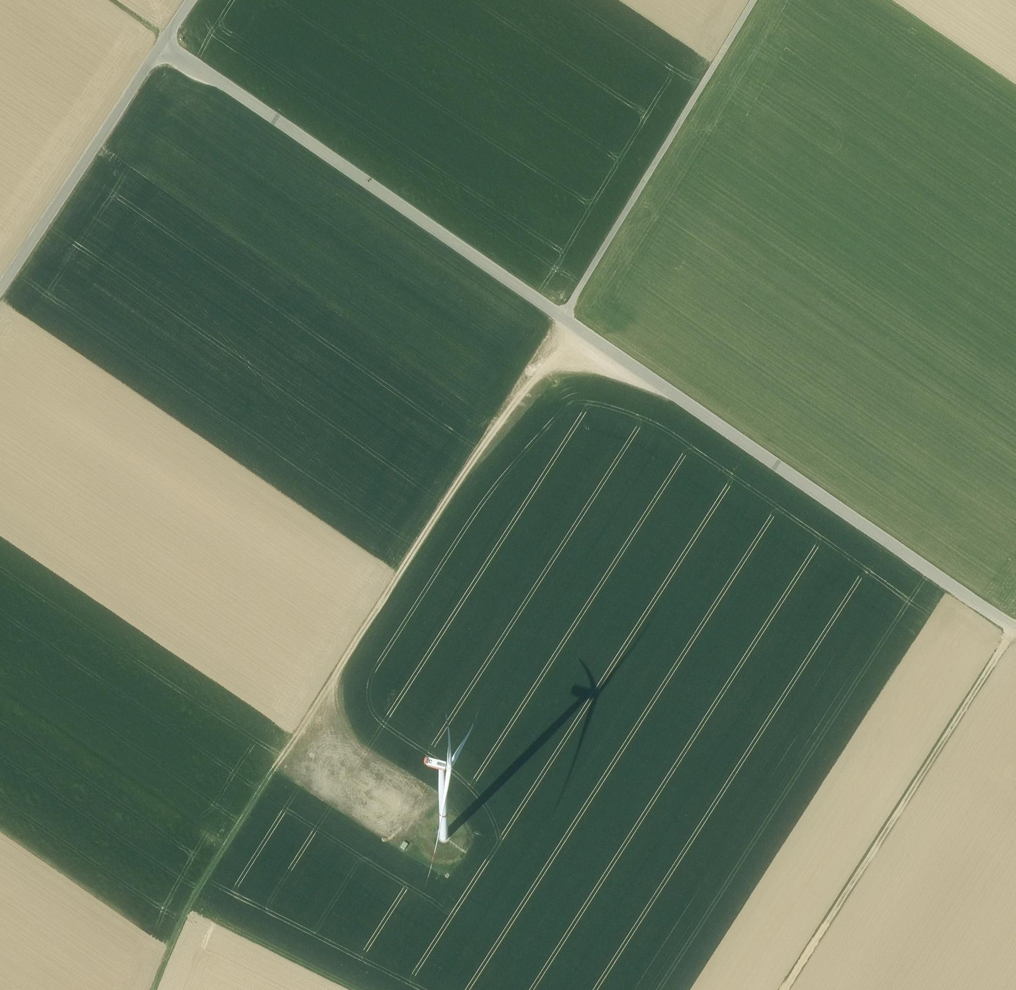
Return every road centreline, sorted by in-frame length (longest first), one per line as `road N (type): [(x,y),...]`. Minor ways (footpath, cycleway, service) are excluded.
road 1 (unclassified): [(166,39),(1015,627)]
road 2 (track): [(564,315),(186,909)]
road 3 (track): [(1015,630),(787,989)]
road 4 (track): [(564,315),(753,0)]
road 5 (unclassified): [(0,292),(166,39)]
road 6 (track): [(347,989),(186,909)]

